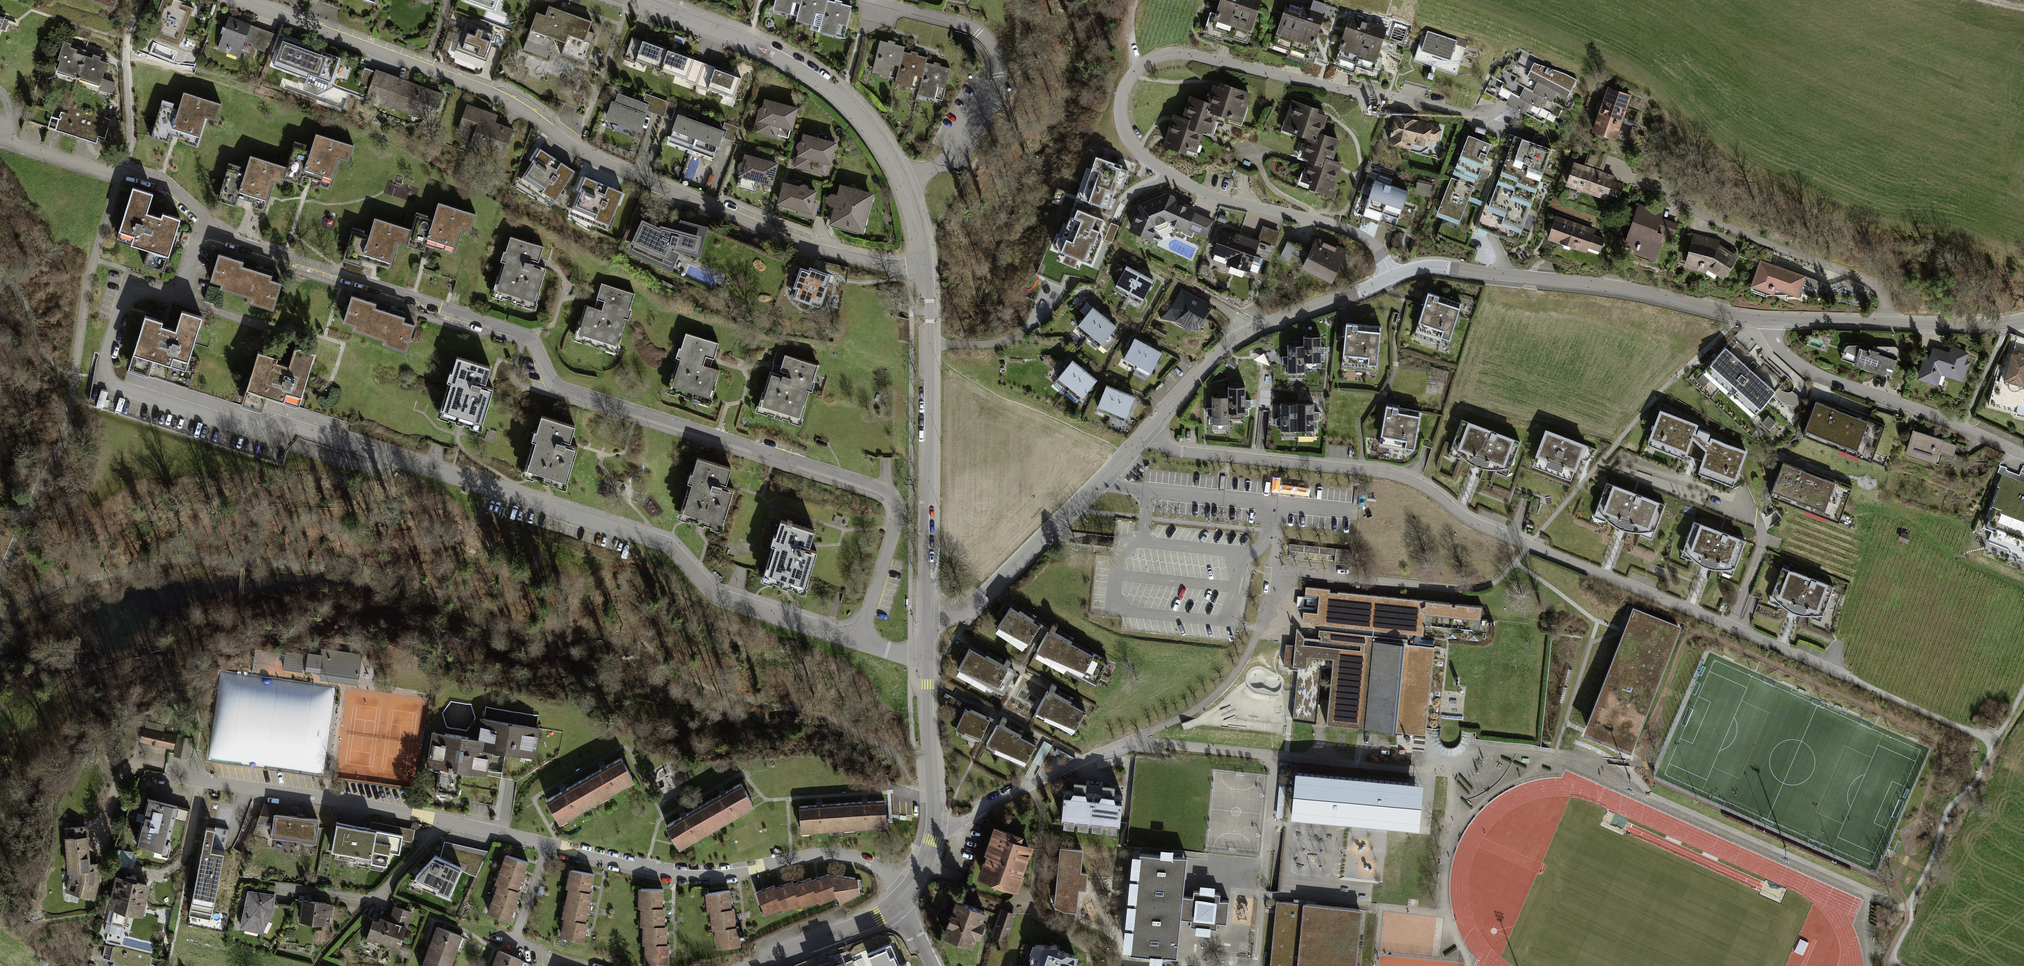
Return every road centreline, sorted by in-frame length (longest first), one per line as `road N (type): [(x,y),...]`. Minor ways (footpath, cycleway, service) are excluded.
road 1 (residential): [(206,229),(184,286),(123,302),(102,371),(109,382),(268,433),(288,427),(663,542),(718,597),(859,641)]
road 2 (residential): [(859,641),(892,541),(897,515),(889,497),(562,391),(524,334),(206,229)]
road 3 (residential): [(1145,433),(1182,453),(1397,475),(1477,525),(1849,678)]
road 4 (residential): [(233,0),(477,87),(606,166),(804,245),(873,263),(926,265)]
road 5 (residential): [(1484,118),(1172,53),(1128,80),(1120,112),(1126,135),(1167,173),(1232,203),(1355,232),(1396,275)]
road 6 (tertiary): [(641,0),(759,45),(843,99),(885,146),(903,181),(926,265)]
road 7 (tertiary): [(1396,275),(1445,266),(1629,289),(1770,319)]
road 8 (residential): [(910,888),(849,858),(703,876),(550,845)]
road 9 (tertiary): [(926,265),(927,626)]
road 10 (residential): [(1636,179),(1722,227),(1870,281),(1887,298),(1887,322)]
road 11 (tertiary): [(1145,433),(1223,350),(1265,325),(1396,275)]
road 12 (residential): [(2023,455),(1821,379),(1774,343),(1770,319)]
road 13 (tertiary): [(927,626),(967,610),(1145,433)]
road 14 (residential): [(448,821),(178,777)]
road 15 (track): [(1619,441),(1450,407),(1425,490)]
road 16 (residential): [(206,229),(161,183),(0,138)]
road 17 (tertiary): [(928,662),(935,830),(910,888)]
road 18 (residential): [(448,821),(371,901),(283,890)]
road 19 (residential): [(584,965),(513,941),(550,845)]
road 20 (track): [(2023,588),(1876,511)]
road 21 (track): [(1849,678),(1992,744)]
road 22 (tertiary): [(894,905),(758,965)]
road 23 (tertiary): [(2023,321),(1887,322)]

